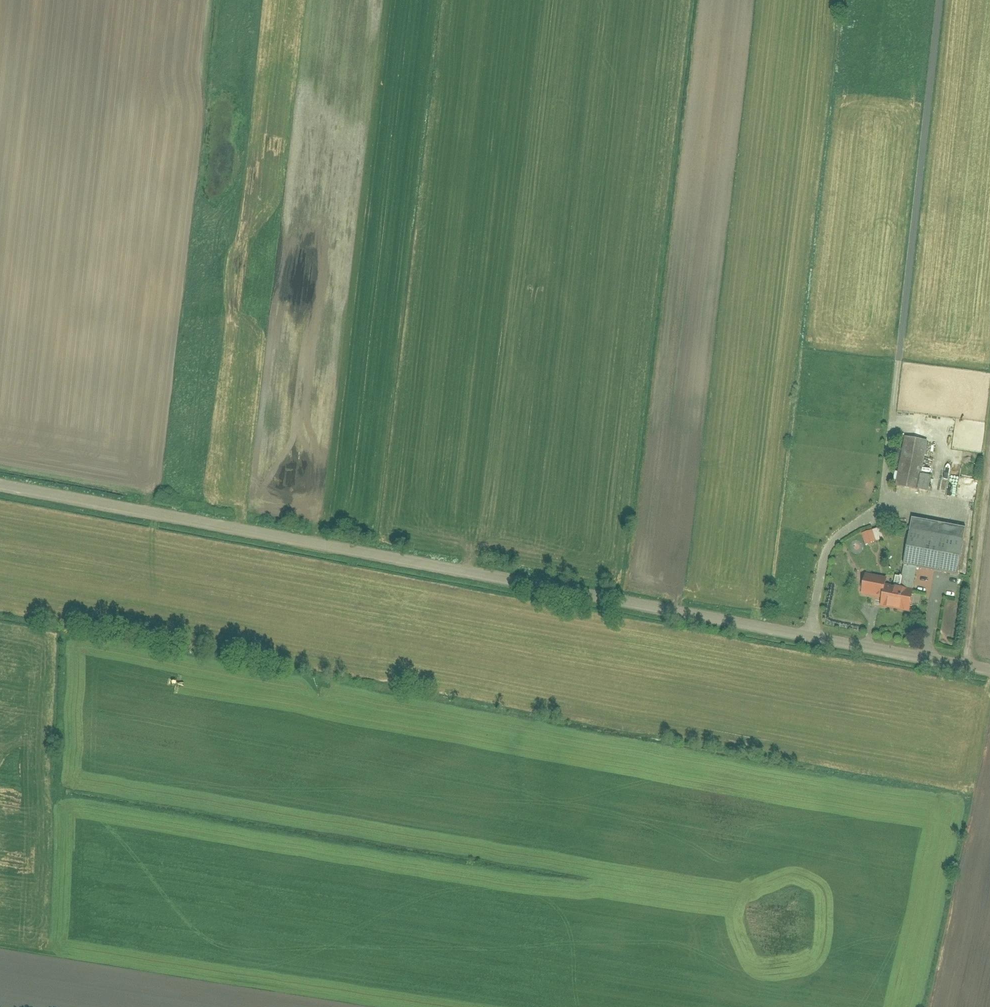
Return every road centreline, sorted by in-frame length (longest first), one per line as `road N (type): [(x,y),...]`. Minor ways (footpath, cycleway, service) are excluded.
road 1 (unclassified): [(0,486),(989,668)]

